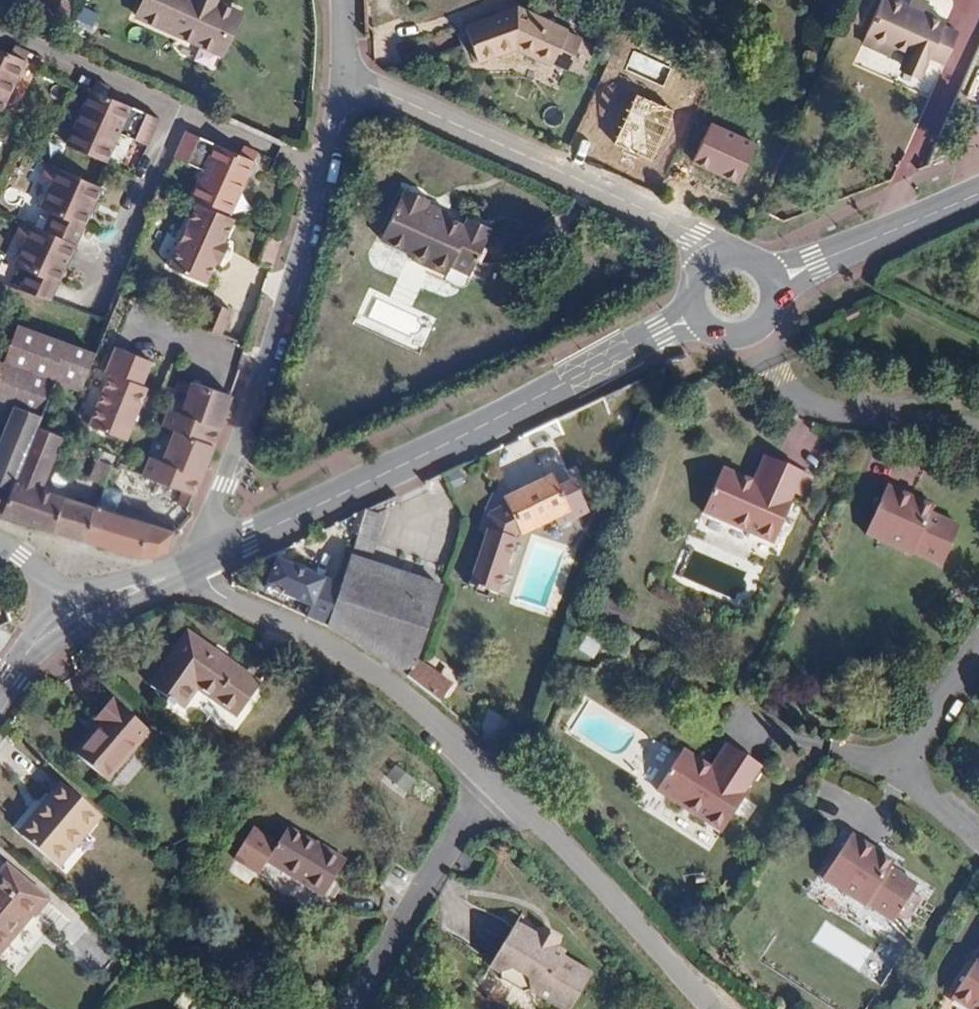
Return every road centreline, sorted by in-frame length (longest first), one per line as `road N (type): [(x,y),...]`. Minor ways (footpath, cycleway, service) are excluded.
road 1 (residential): [(202,564),(700,316)]
road 2 (residential): [(342,85),(693,233),(721,259)]
road 3 (unclassified): [(202,564),(200,539),(290,297),(324,171)]
road 4 (residential): [(202,564),(206,581),(229,603),(406,702),(489,780)]
road 5 (residential): [(489,780),(709,1008)]
road 6 (residential): [(353,1008),(489,780)]
road 7 (residential): [(978,428),(884,422),(799,393),(759,332)]
road 8 (residential): [(775,279),(978,192)]
road 9 (residential): [(184,110),(0,26)]
road 10 (residential): [(101,292),(184,110)]
road 11 (residential): [(324,171),(184,110)]
road 12 (residential): [(202,564),(80,608)]
road 13 (residential): [(900,768),(978,670)]
road 14 (residential): [(80,608),(36,647),(0,698)]

